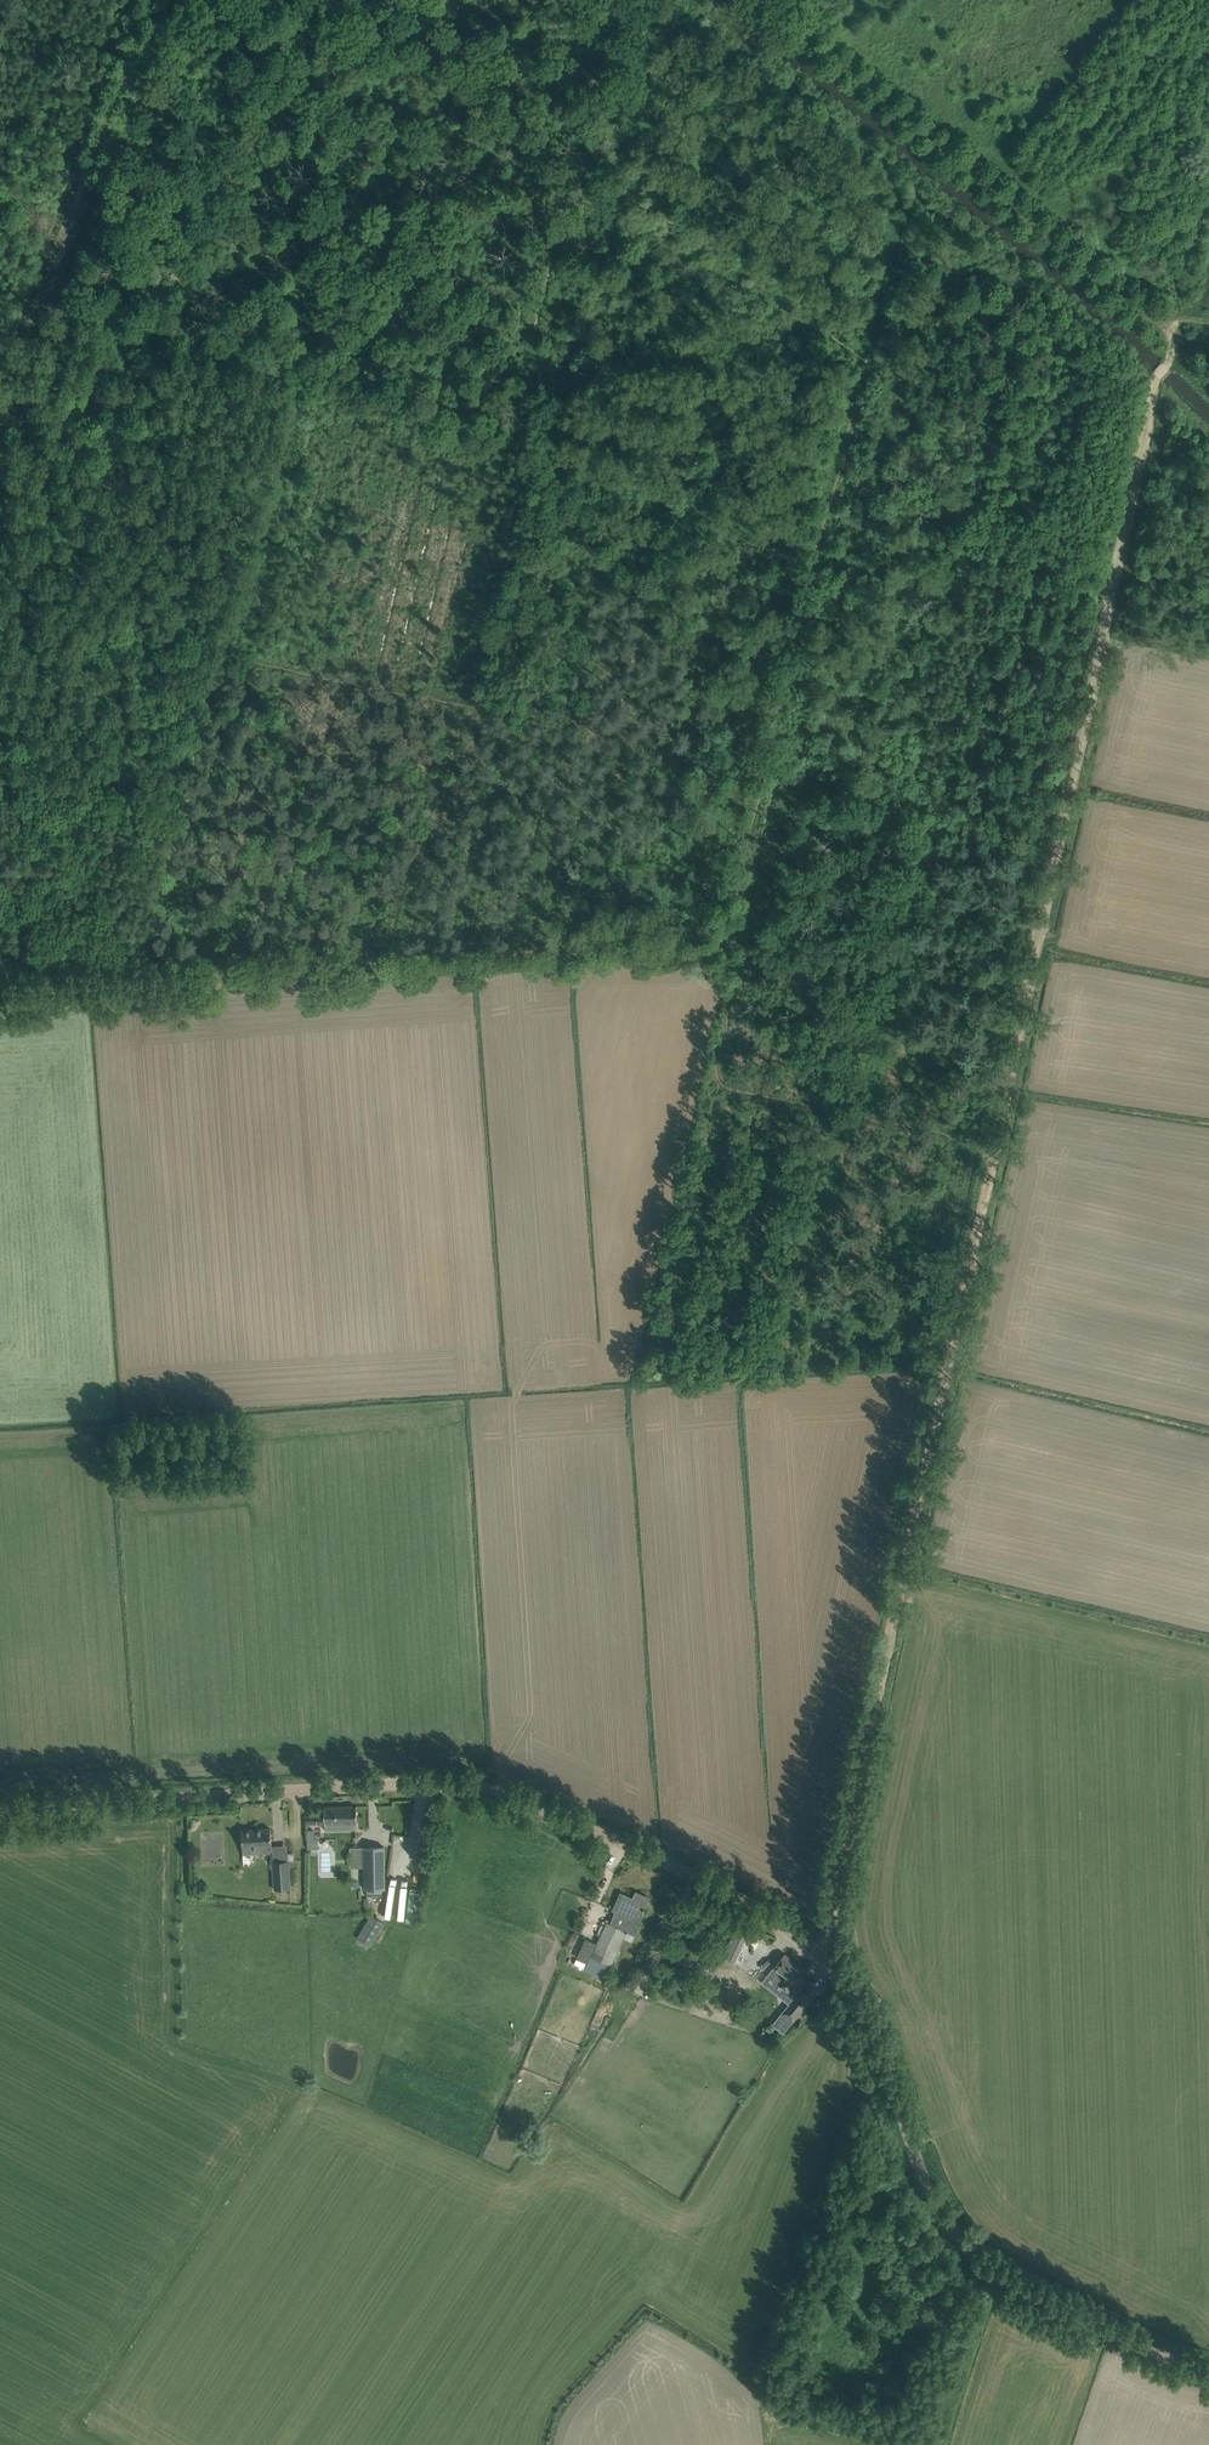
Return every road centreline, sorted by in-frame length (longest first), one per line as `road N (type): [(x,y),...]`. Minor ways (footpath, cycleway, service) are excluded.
road 1 (unclassified): [(1208,2371),(1021,2286),(968,2247),(925,2180),(862,2015),(795,1936),(763,1910),(543,1807),(475,1784),(435,1781),(0,1808)]
road 2 (track): [(993,1146),(833,1926),(819,1958)]
road 3 (track): [(732,933),(671,954),(0,994)]
road 4 (track): [(1114,590),(993,1146)]
road 5 (track): [(759,0),(1134,311),(1193,321)]
road 6 (track): [(0,432),(144,0)]
road 7 (track): [(1193,321),(1175,336),(1159,380),(1114,590)]

